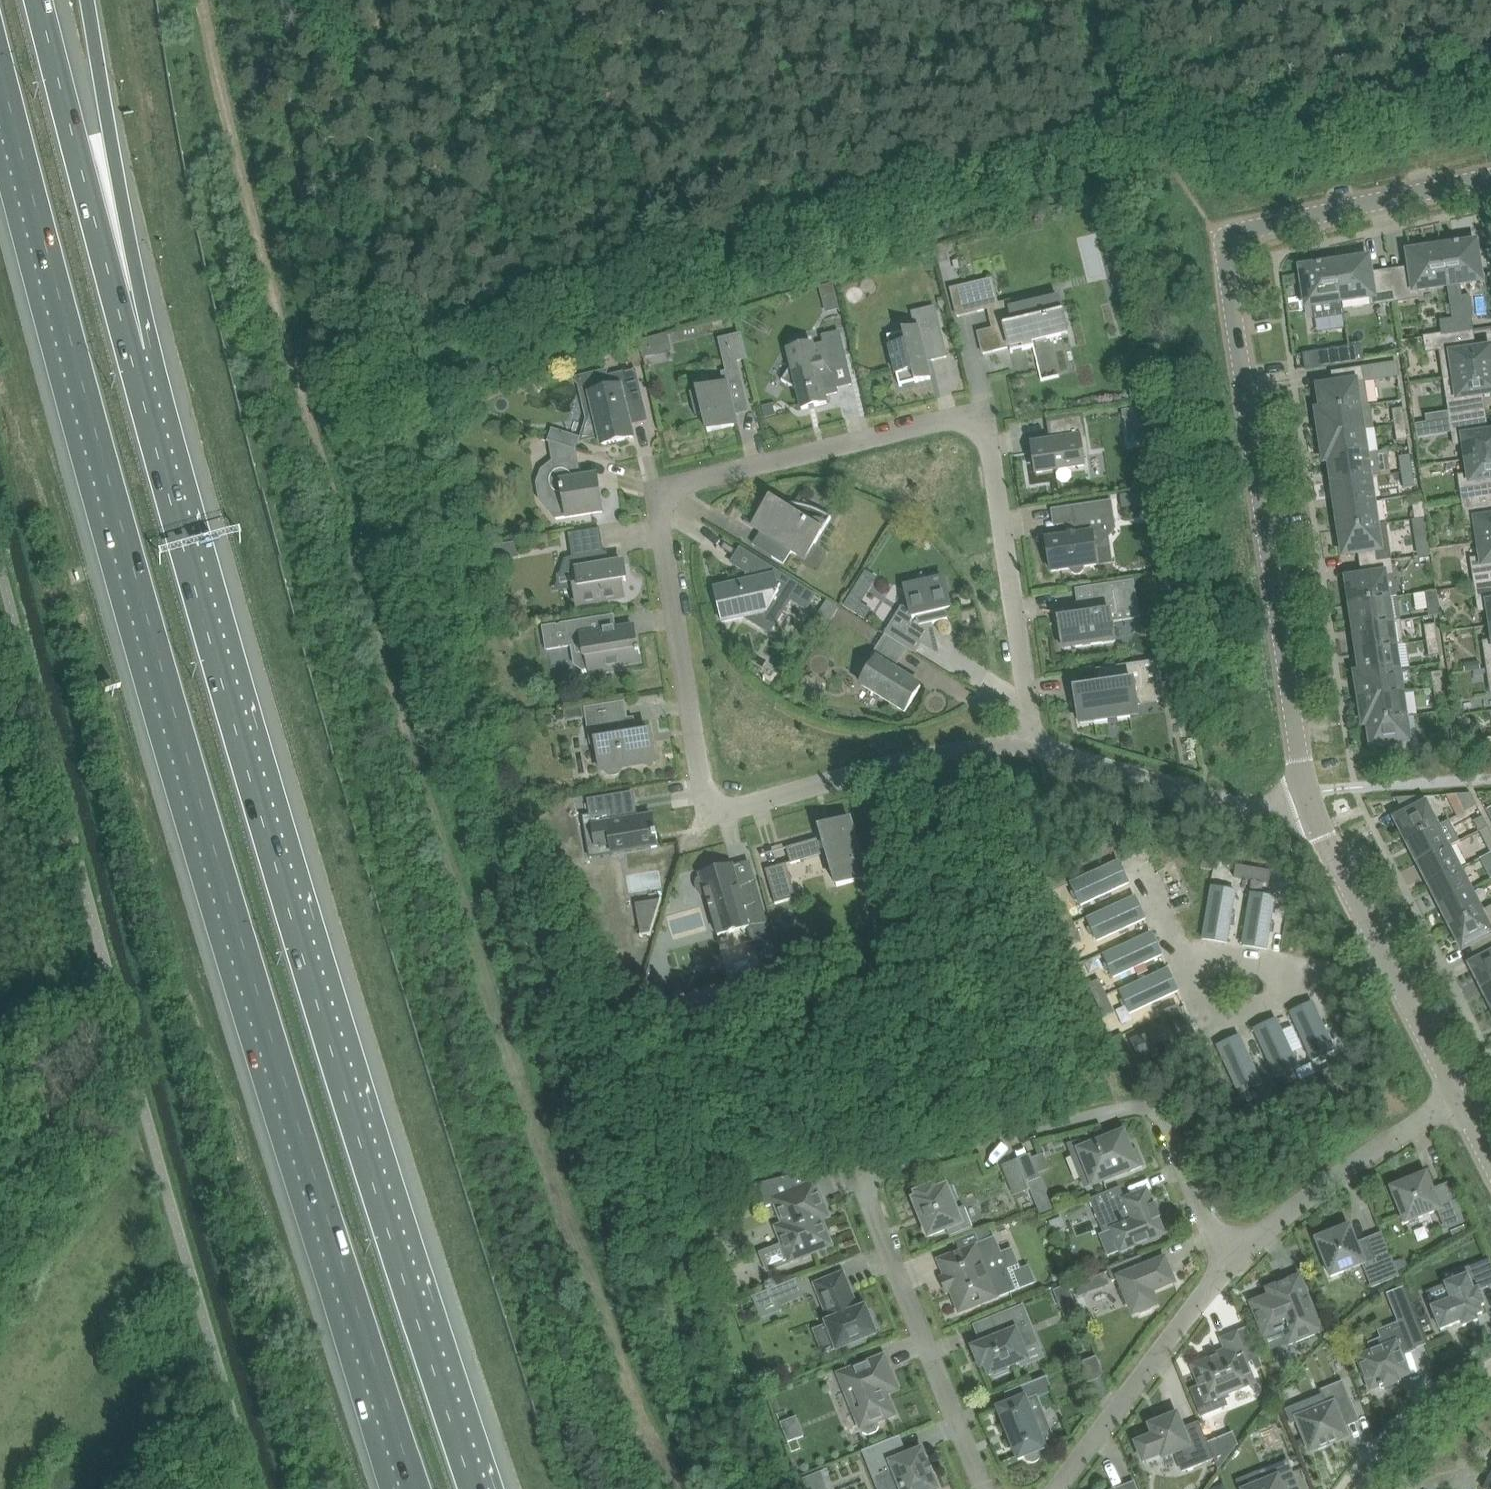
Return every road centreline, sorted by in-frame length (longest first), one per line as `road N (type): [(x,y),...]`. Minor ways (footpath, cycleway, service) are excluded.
road 1 (motorway): [(0,76),(188,773),(419,1488)]
road 2 (residential): [(1041,743),(880,764),(737,808),(713,797),(702,788),(655,499),(666,486),(949,422),(978,426),(993,445),(1001,482),(1027,699)]
road 3 (motorway): [(473,1488),(257,808),(129,358)]
road 4 (residential): [(1490,174),(1243,231),(1226,253),(1302,761),(1316,805)]
road 5 (residential): [(988,1488),(869,1215),(866,1193),(886,1162),(1141,1108),(1155,1113),(1227,1264)]
road 6 (motorway): [(129,358),(38,0)]
road 7 (motorway): [(129,358),(126,214),(87,0)]
road 8 (residential): [(1458,1086),(1227,1264)]
road 9 (residential): [(1227,1264),(1044,1488)]
road 10 (residential): [(1316,805),(1266,814),(1063,757),(1041,743)]
road 11 (residential): [(1316,805),(1402,979)]
road 12 (residential): [(1356,1488),(1439,1386),(1490,1360)]
road 13 (residential): [(1183,957),(1202,1006),(1225,1028),(1258,1024),(1294,970)]
road 14 (track): [(116,1001),(24,1041),(0,1061)]
road 15 (residential): [(1402,979),(1458,1086)]

